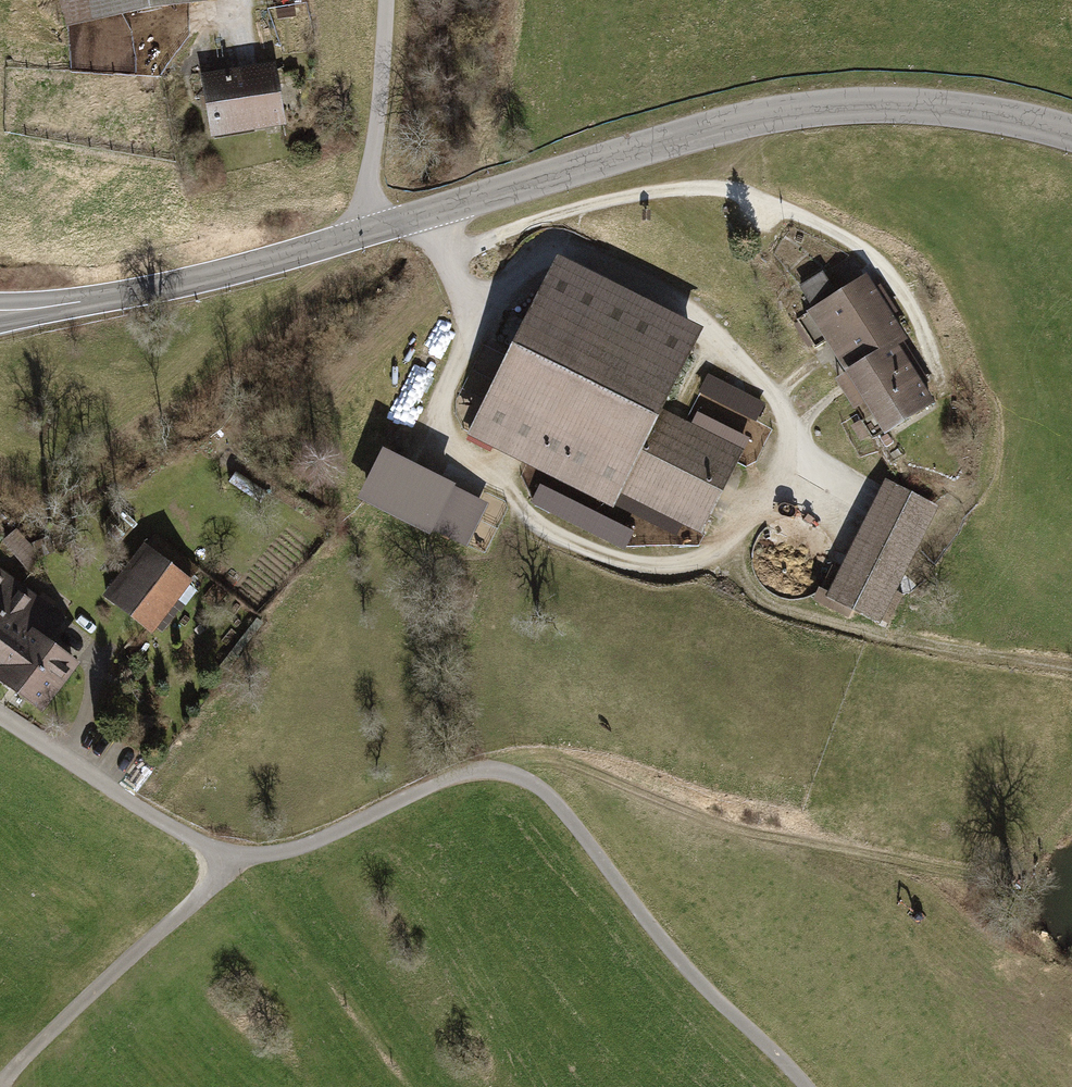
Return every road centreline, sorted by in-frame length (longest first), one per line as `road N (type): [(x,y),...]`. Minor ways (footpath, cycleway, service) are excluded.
road 1 (track): [(437,211),(470,305),(442,406),(447,449),(499,479),(534,520),(633,562),(703,557),(728,547),(784,434),(773,393),(690,308),(567,249),(541,253),(525,274)]
road 2 (track): [(807,1086),(683,967),(558,804),(513,775),(480,769),(445,779),(273,853),(230,856),(131,801)]
road 3 (tertiary): [(367,231),(771,117),(939,109),(1071,136)]
road 4 (track): [(450,256),(578,209),(721,189),(802,216),(867,252),(915,308),(934,361),(926,369)]
road 5 (track): [(978,880),(742,835),(564,760),(507,759),(480,769)]
road 6 (track): [(728,547),(751,589),(785,611),(1071,667)]
road 7 (tertiary): [(40,308),(201,278),(367,231)]
road 8 (track): [(230,856),(219,881),(4,1086)]
road 9 (residential): [(367,231),(387,0)]
road 10 (track): [(148,813),(206,778),(275,720)]
road 11 (residential): [(0,716),(131,801)]

